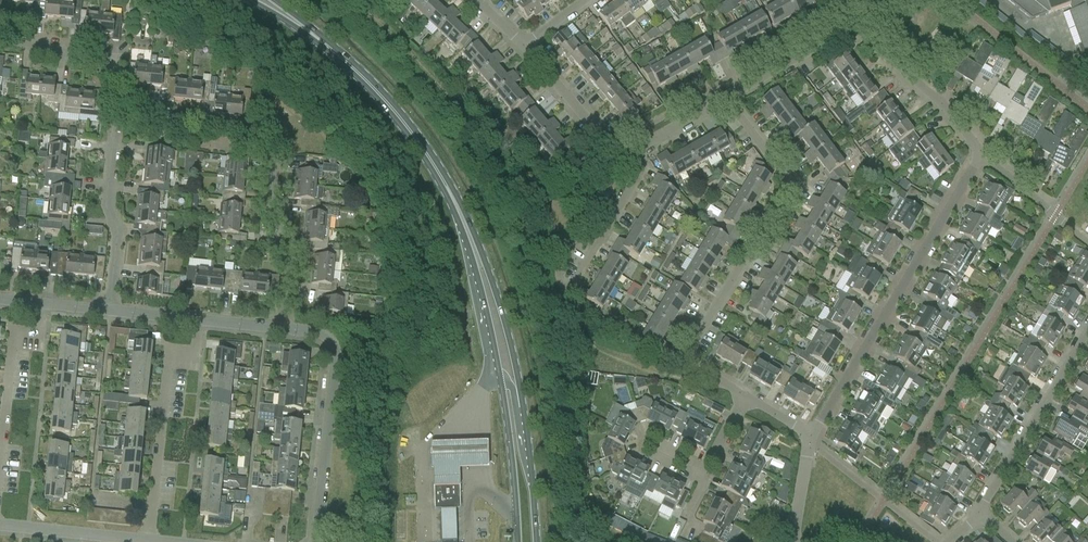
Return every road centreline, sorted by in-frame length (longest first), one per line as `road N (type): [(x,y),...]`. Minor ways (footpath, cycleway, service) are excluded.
road 1 (residential): [(726,100),(788,179),(689,353),(743,392)]
road 2 (secondary): [(537,541),(513,354),(472,227),(448,189)]
road 3 (secondary): [(448,189),(499,379),(517,541)]
road 4 (residential): [(810,443),(979,153)]
road 5 (residential): [(282,327),(270,164),(243,148),(113,113)]
road 6 (residential): [(197,318),(190,344),(170,365),(152,538)]
road 7 (residential): [(979,513),(1087,330)]
road 8 (residential): [(314,541),(339,354),(328,336)]
road 9 (secondary): [(318,40),(386,104),(448,189)]
road 10 (residential): [(107,309),(112,230),(102,198),(113,113)]
road 11 (residential): [(47,303),(39,335),(12,346),(0,462)]
road 12 (residential): [(979,153),(935,99),(860,35)]
road 13 (residential): [(524,43),(616,150),(637,149)]
road 14 (residential): [(113,113),(110,70),(80,63),(63,48),(0,42)]
road 15 (residential): [(726,100),(839,36),(860,35)]
road 16 (residential): [(979,153),(1087,242)]

